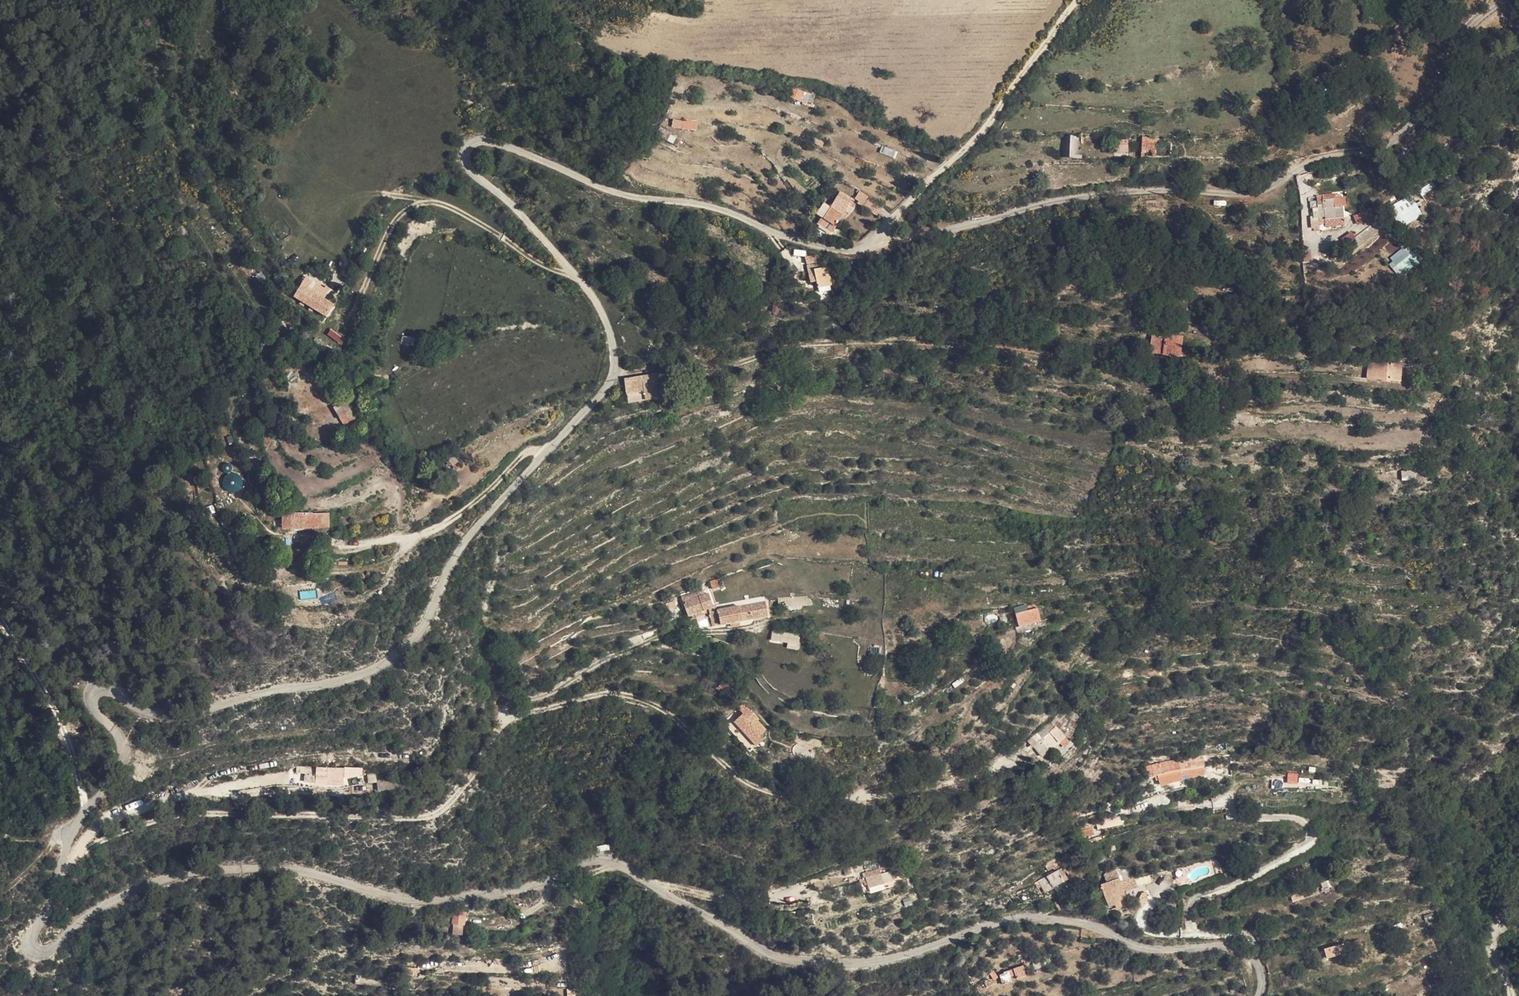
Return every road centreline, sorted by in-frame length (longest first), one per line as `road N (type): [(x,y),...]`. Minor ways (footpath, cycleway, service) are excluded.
road 1 (unclassified): [(872,243),(849,251),(778,236),(706,205),(607,189),(487,141),(470,144),(463,157),(474,177),(536,231),(593,296),(613,361),(607,384),(462,542),(427,624),(380,667),(161,715),(99,690),(92,701),(119,735),(120,769),(68,836),(32,939),(35,948),(46,953),(145,886),(193,872),(308,872),(418,902),(548,884),(598,861),(615,863),(783,960),(861,965),(1044,918),(1083,922),(1142,949),(1247,949),(1262,975),(1260,995)]
road 2 (track): [(1079,0),(1018,75),(992,125),(872,243),(985,223),(1038,203),(1132,192),(1256,193),(1313,161),(1378,153),(1415,127),(1475,20),(1507,0)]
road 3 (track): [(61,864),(174,816),(390,819),(443,812),(471,784),(502,726),(607,696),(652,703),(727,769),(802,801),(870,801),(990,774)]
road 4 (track): [(363,290),(393,220),(434,202),(574,274)]
road 5 (track): [(87,808),(47,697),(0,620)]
road 6 (track): [(502,726),(517,700),(547,696),(663,636)]

